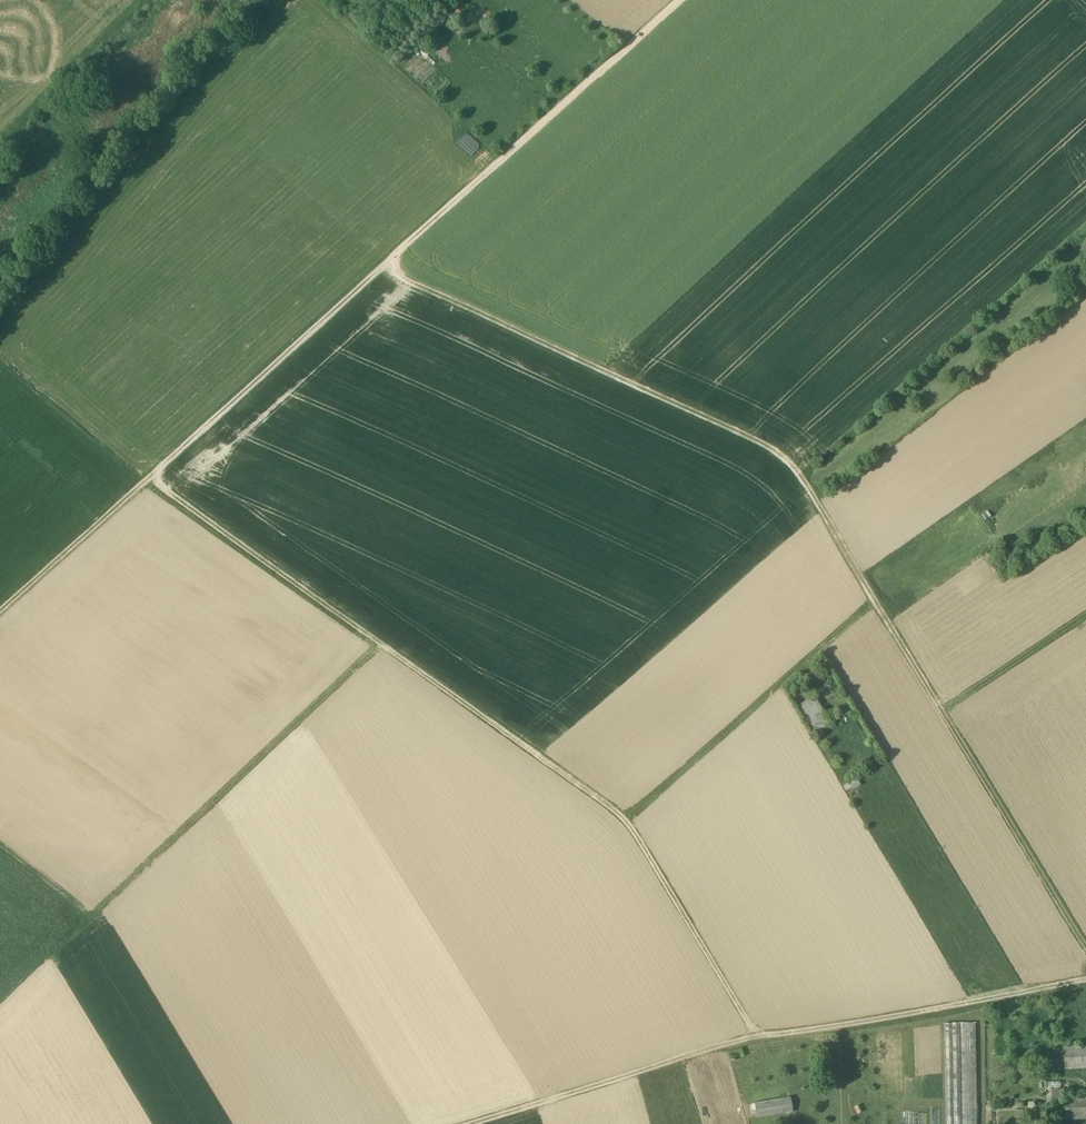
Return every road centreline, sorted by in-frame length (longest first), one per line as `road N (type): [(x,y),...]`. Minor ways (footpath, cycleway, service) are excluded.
road 1 (track): [(391,273),(788,461),(1085,946)]
road 2 (track): [(0,611),(693,0)]
road 3 (track): [(151,477),(627,823),(759,1037)]
road 4 (track): [(472,1123),(759,1037),(1085,980)]
road 5 (track): [(387,651),(106,914),(91,916),(0,846)]
road 6 (track): [(875,600),(627,823)]
road 7 (track): [(1085,614),(942,709)]

